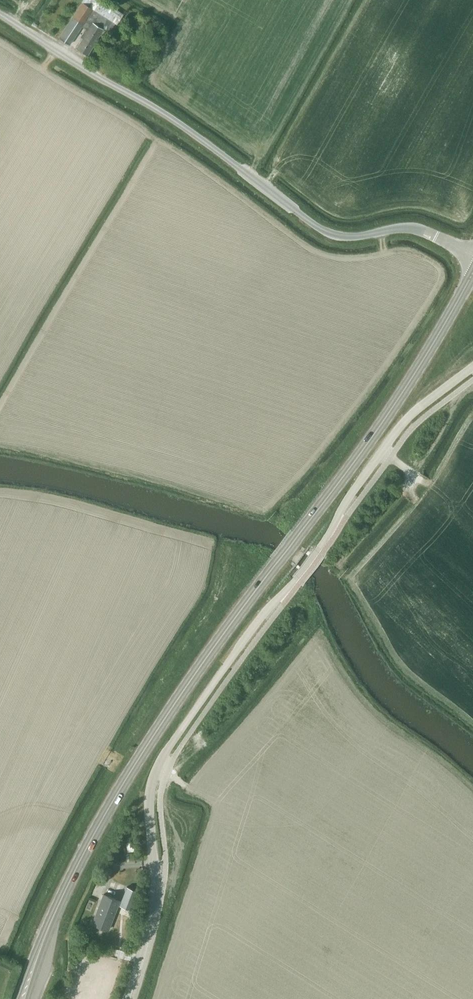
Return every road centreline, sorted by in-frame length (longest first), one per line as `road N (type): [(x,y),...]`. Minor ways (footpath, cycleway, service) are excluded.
road 1 (primary): [(48,928),(137,759),(356,459),(472,271)]
road 2 (unclassified): [(126,998),(154,894),(149,801),(162,757),(405,420),(472,367)]
road 3 (unclassified): [(0,15),(167,116),(327,233),(410,227),(472,256)]

